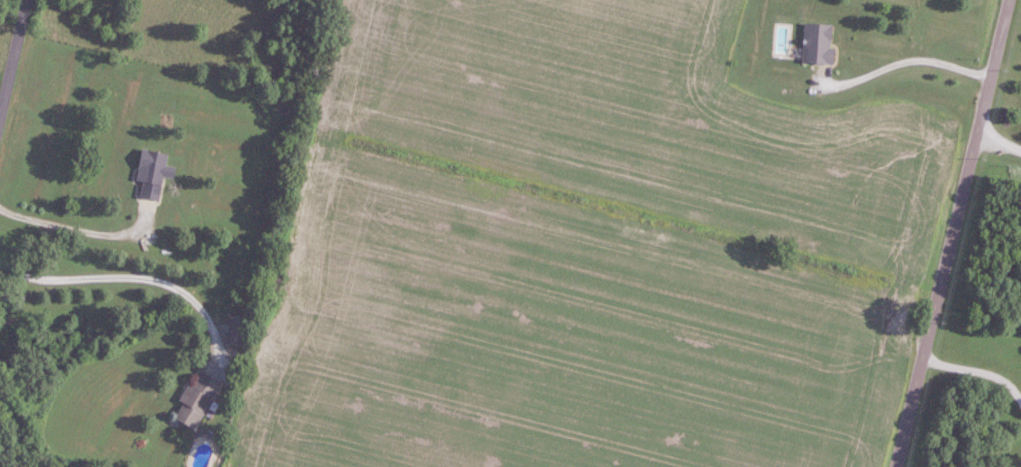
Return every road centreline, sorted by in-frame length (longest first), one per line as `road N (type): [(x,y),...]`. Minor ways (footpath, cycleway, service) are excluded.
road 1 (tertiary): [(898,466),(1010,0)]
road 2 (residential): [(0,120),(29,0)]

